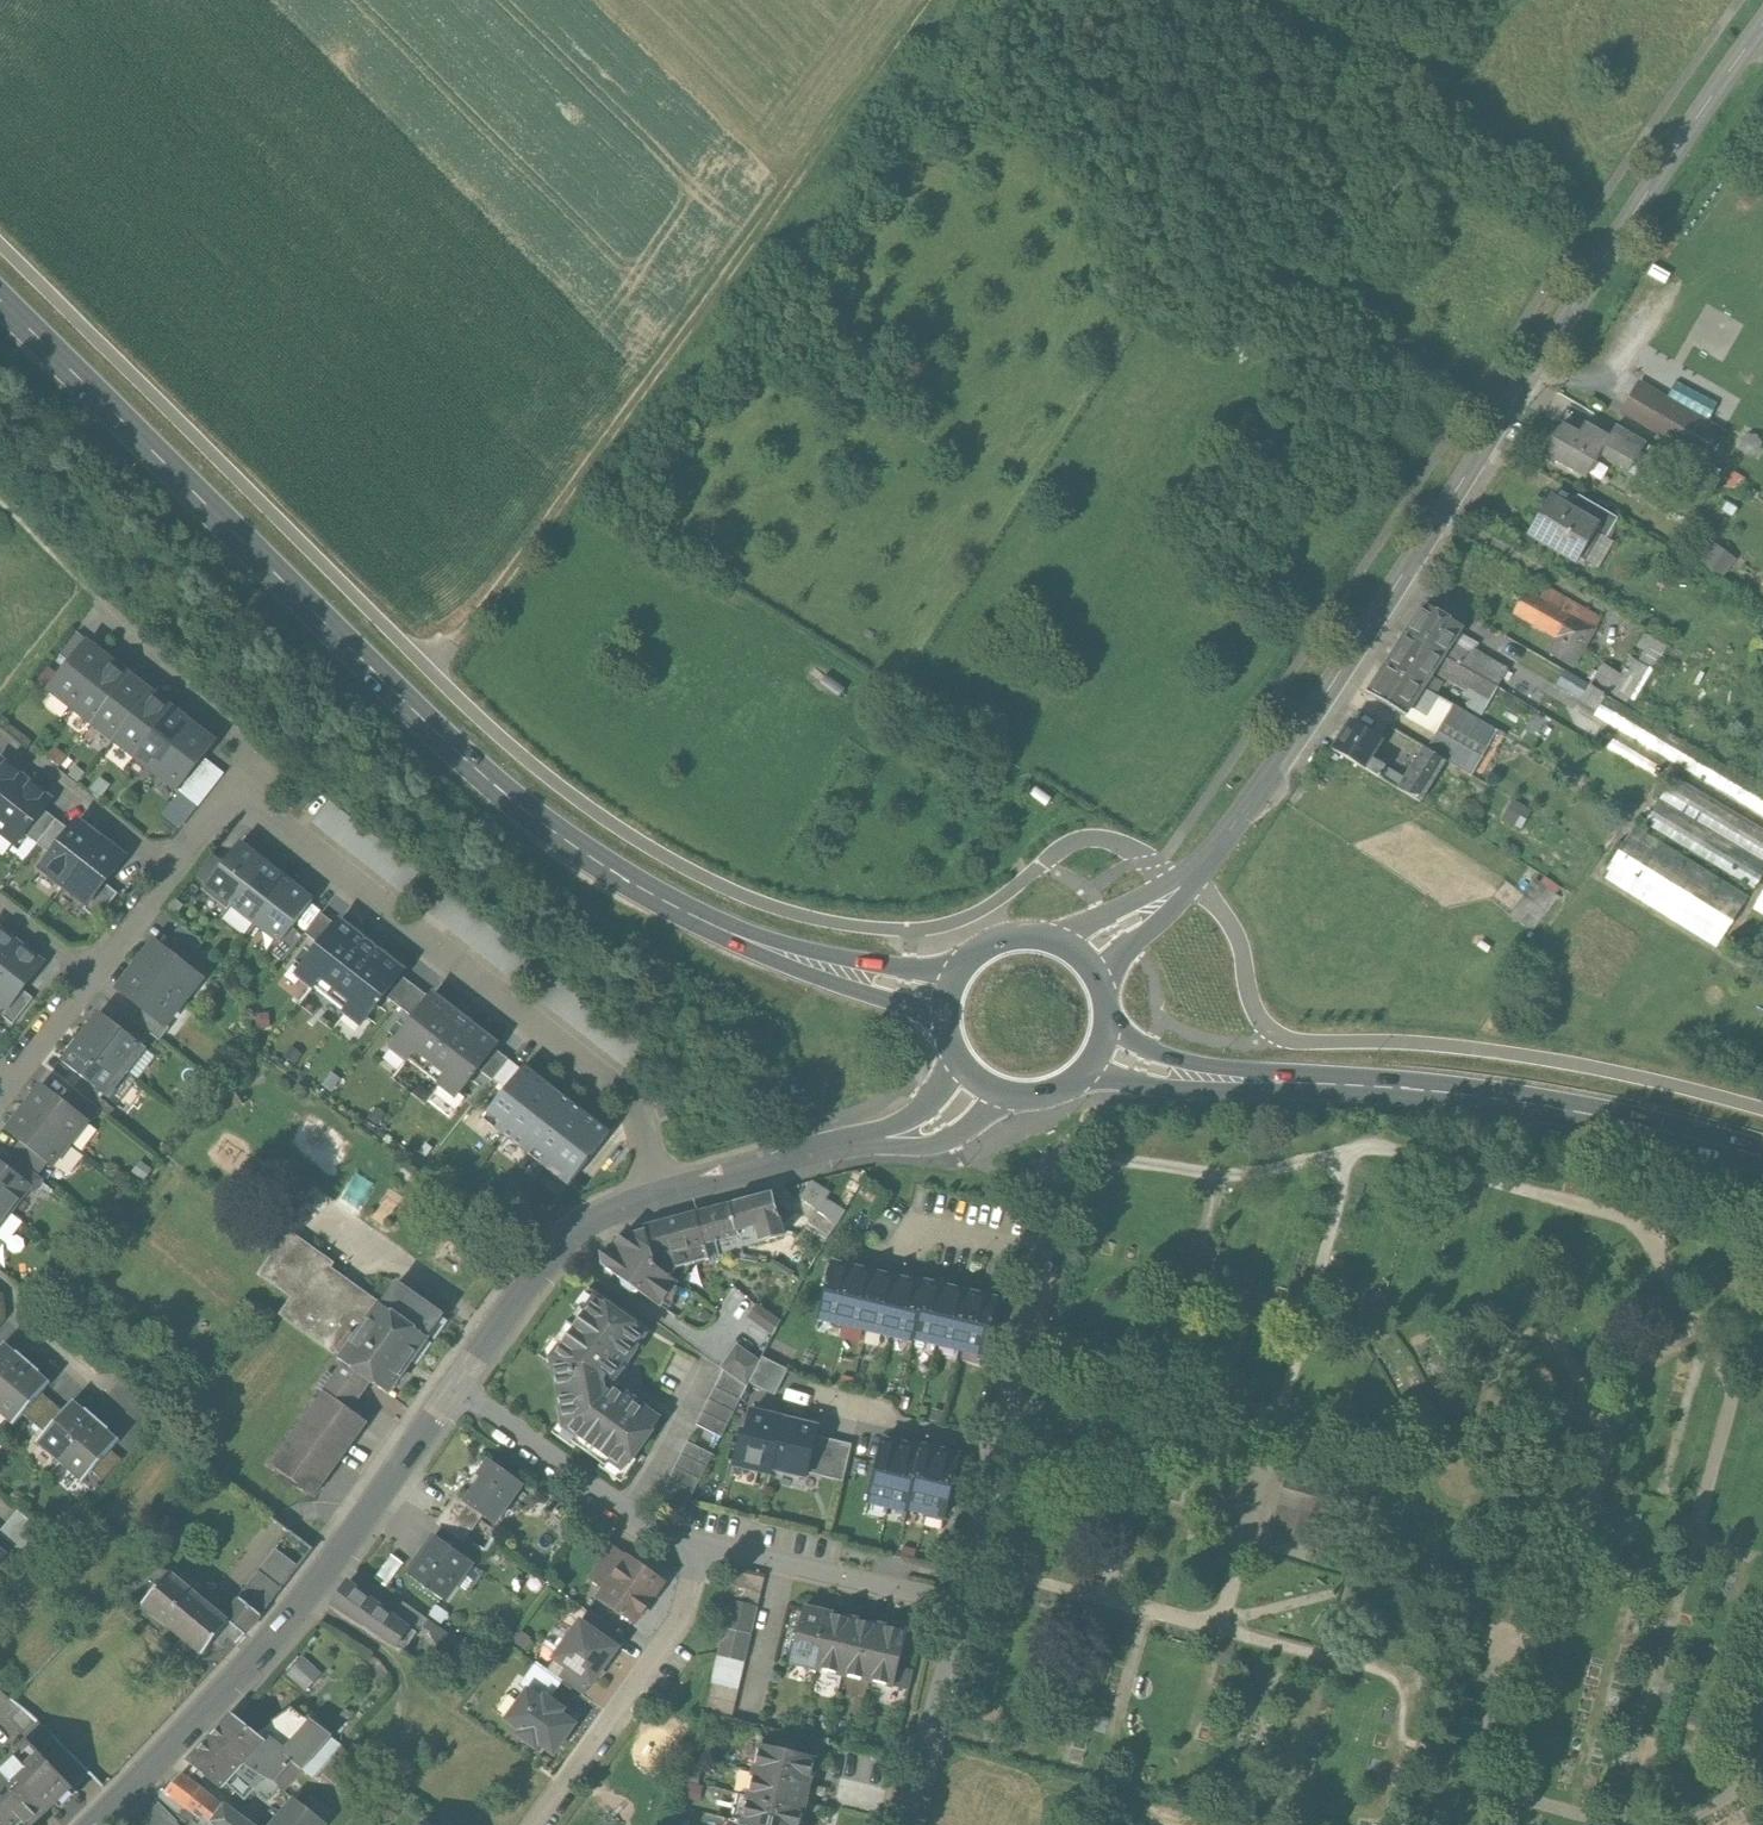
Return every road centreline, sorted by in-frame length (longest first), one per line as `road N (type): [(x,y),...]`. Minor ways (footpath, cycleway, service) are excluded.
road 1 (secondary): [(0,299),(428,724),(553,835),(697,917),(784,955),(949,999)]
road 2 (tertiary): [(1762,26),(1205,865),(1080,956)]
road 3 (track): [(432,677),(930,0)]
road 4 (secondary): [(1103,1050),(1218,1082),(1313,1083),(1553,1109),(1762,1159)]
road 5 (residential): [(241,795),(380,909),(392,933),(417,938),(626,1095),(654,1140),(662,1197)]
road 6 (residential): [(91,1824),(354,1533),(455,1387)]
road 7 (residential): [(662,1197),(804,1157),(922,1136),(979,1084)]
road 8 (residential): [(698,1545),(680,1617),(531,1824)]
road 9 (residential): [(698,1545),(632,1513),(455,1387)]
road 10 (residential): [(455,1387),(533,1277),(577,1232),(662,1197)]
road 11 (residential): [(960,1603),(698,1545)]
road 12 (residential): [(105,612),(238,739),(241,795)]
road 13 (residential): [(910,1824),(960,1603)]
road 14 (residential): [(996,1448),(804,1395)]
road 15 (residential): [(996,1448),(1043,1256)]
road 16 (residential): [(1043,1256),(929,1229),(898,1255),(859,1247)]
road 17 (residential): [(170,871),(21,750)]
road 18 (secondary): [(1080,956),(1030,937),(1002,941),(960,974),(949,999)]
road 19 (residential): [(960,1603),(996,1448)]
road 20 (residential): [(0,1281),(11,1313),(99,1390)]
road 21 (residential): [(4,1095),(92,978)]
road 22 (secondary): [(979,1084),(1034,1100),(1063,1093),(1103,1050)]
road 23 (residential): [(92,978),(170,871)]

